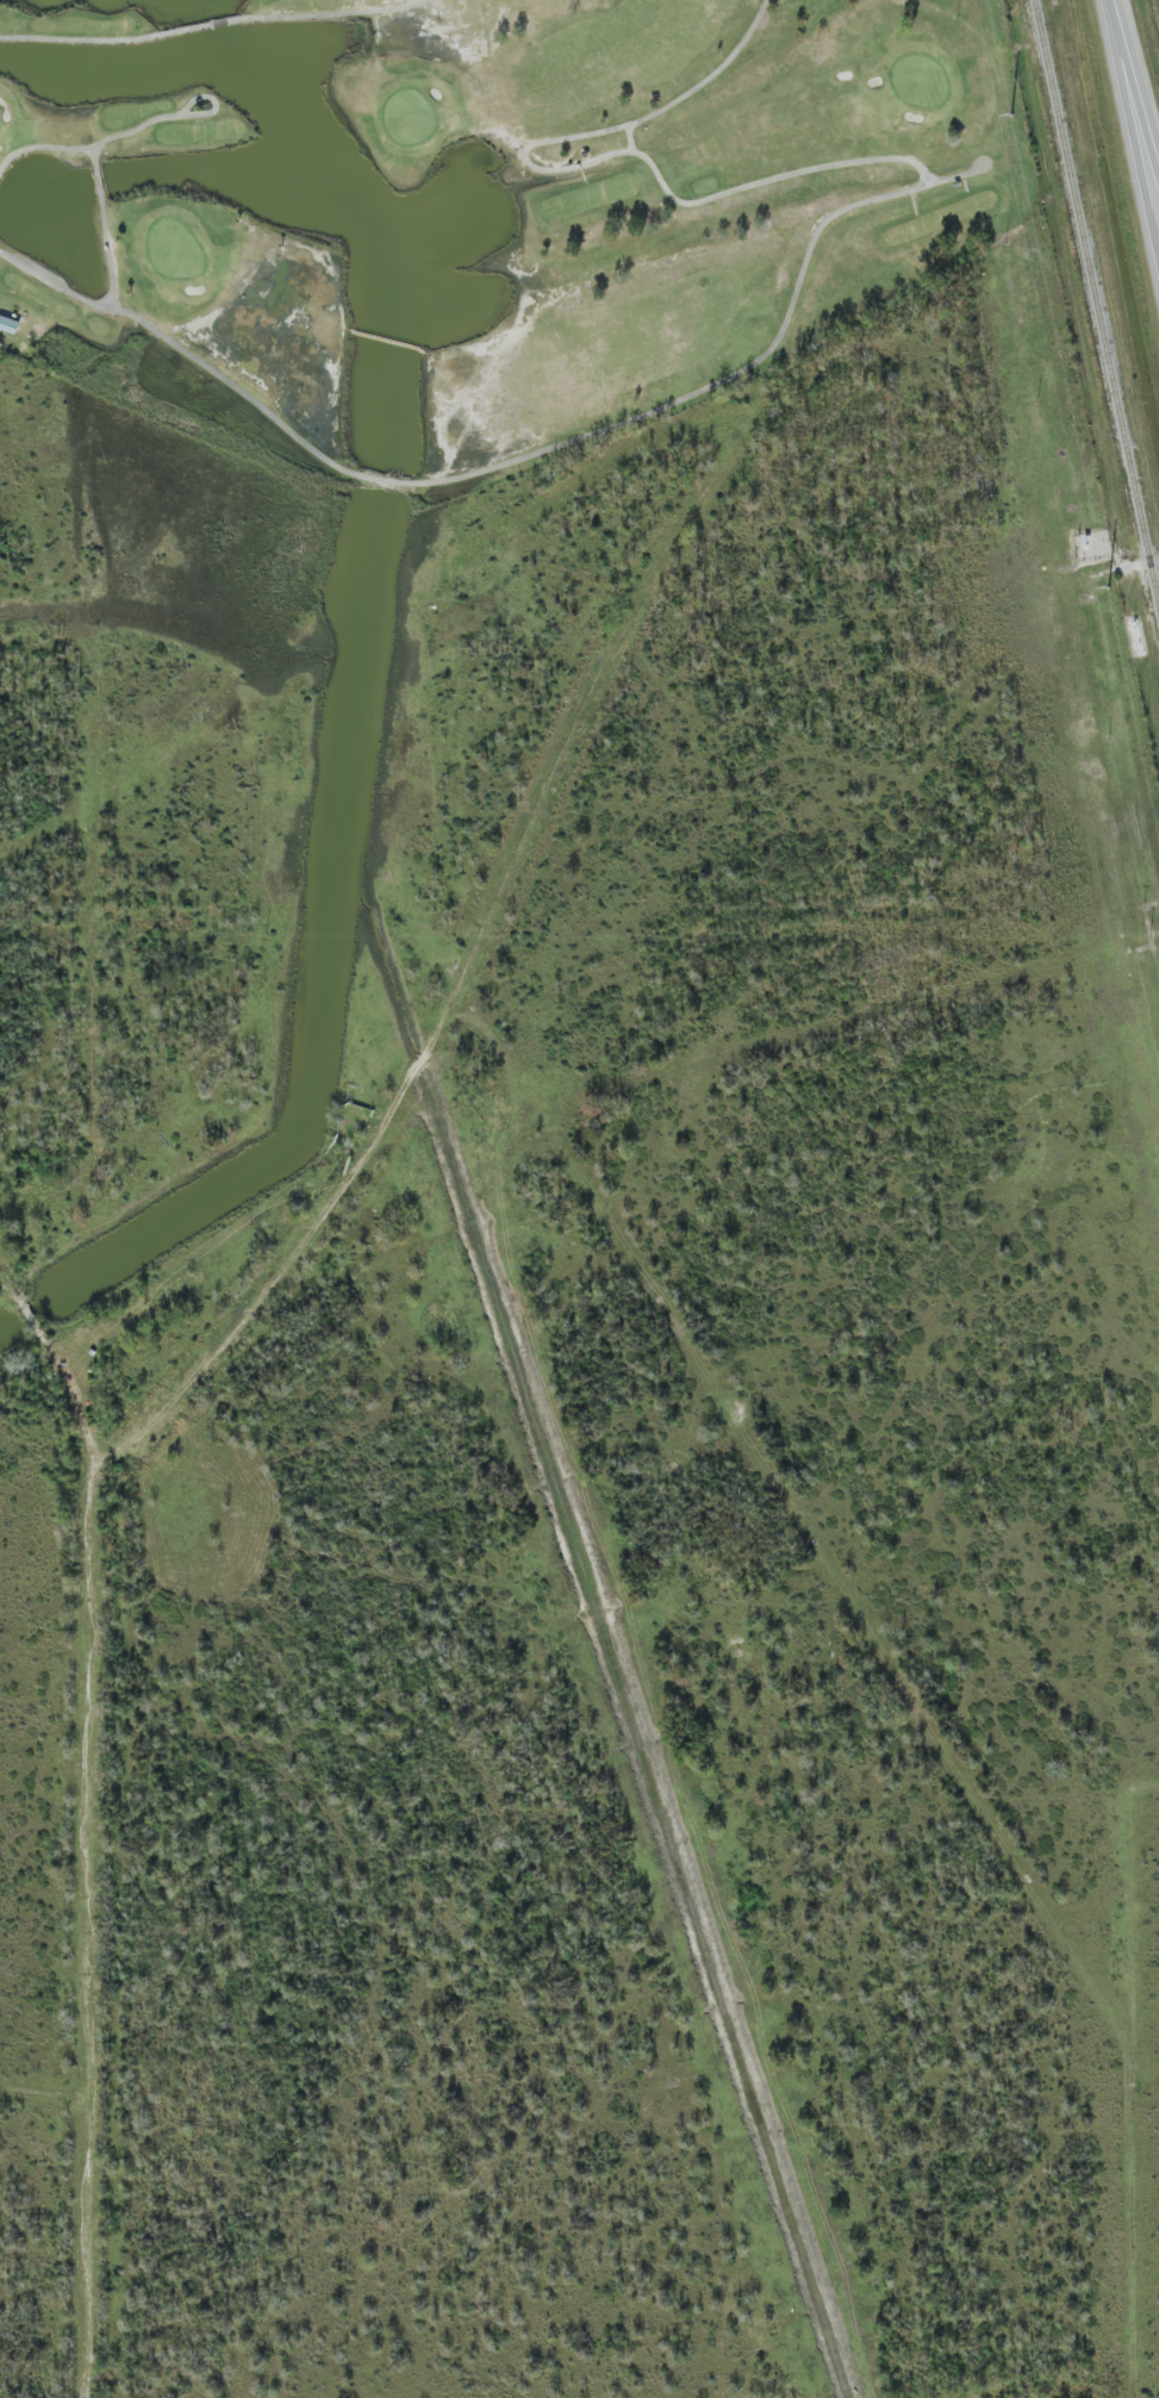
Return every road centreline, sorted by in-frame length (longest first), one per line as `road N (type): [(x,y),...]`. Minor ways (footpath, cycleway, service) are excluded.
road 1 (secondary): [(1113,0),(1158,225)]
road 2 (motorway): [(1114,0),(1158,154)]

